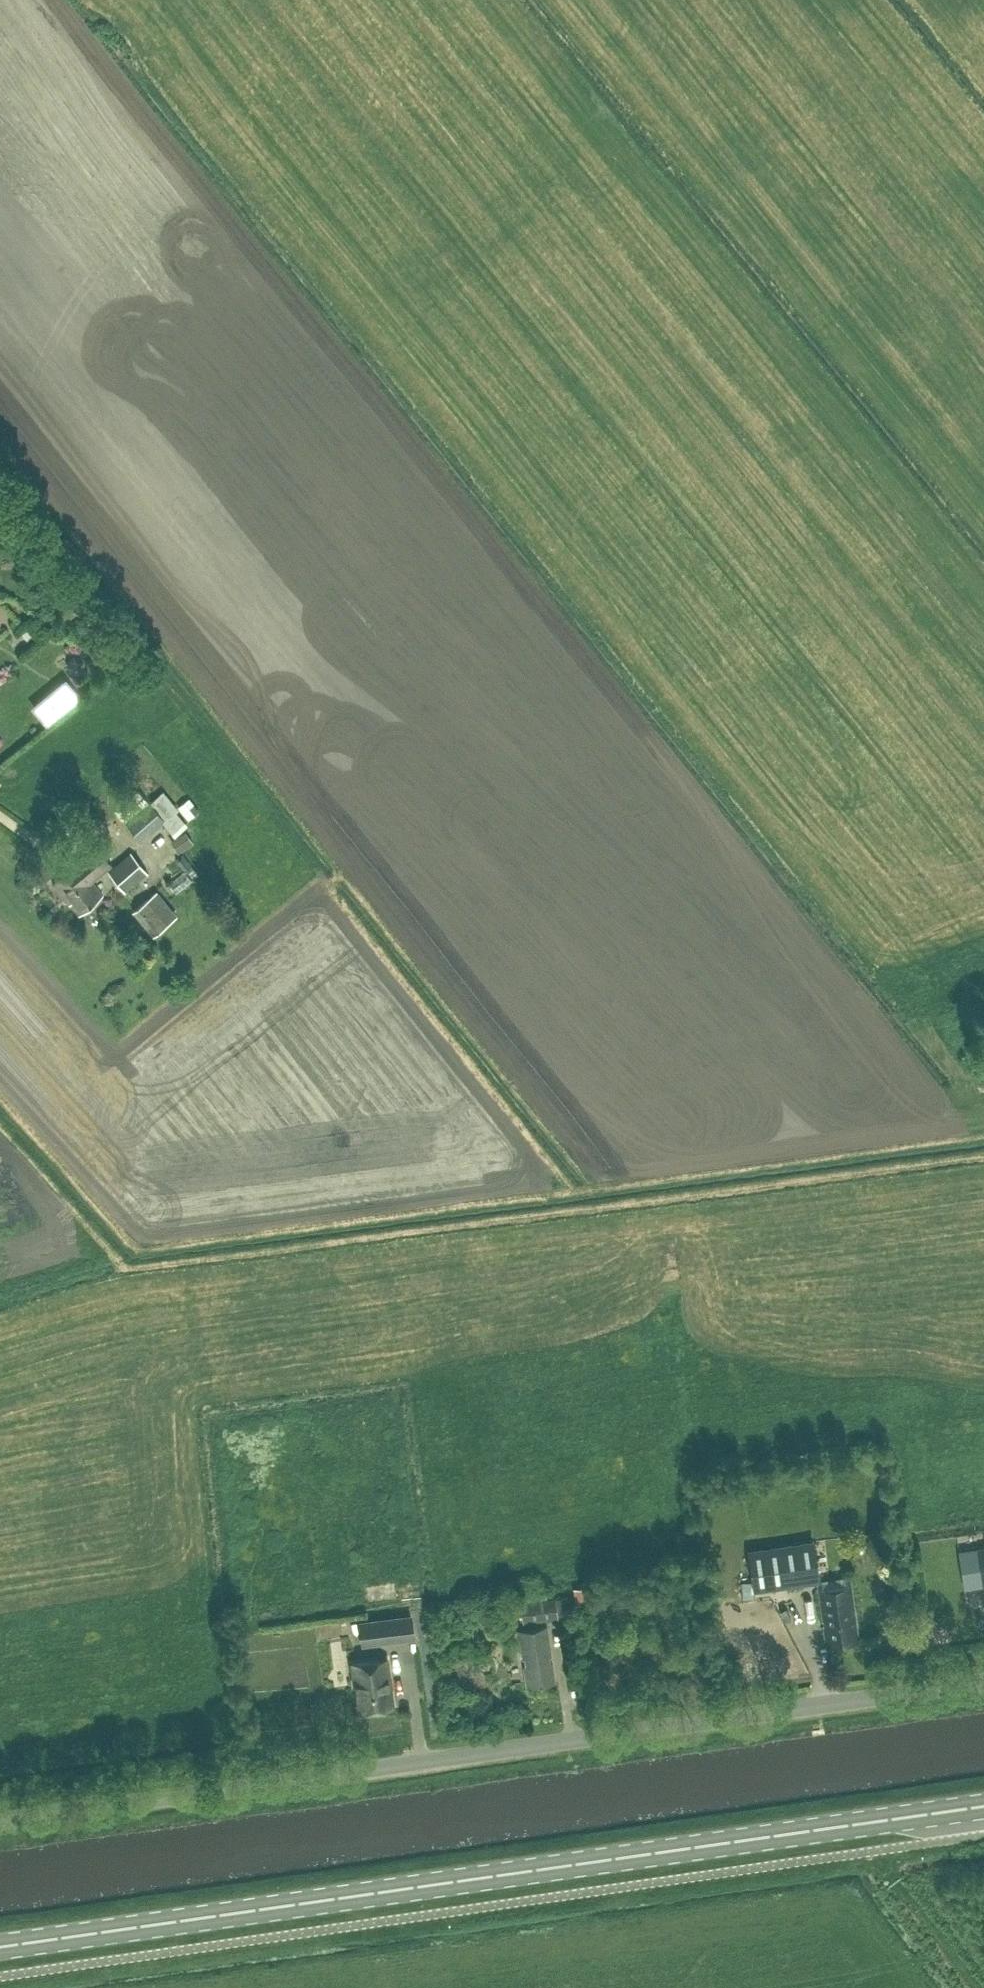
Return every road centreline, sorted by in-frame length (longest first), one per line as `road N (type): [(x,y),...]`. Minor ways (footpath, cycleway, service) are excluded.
road 1 (primary): [(0,1948),(983,1809)]
road 2 (unclassified): [(0,1818),(983,1680)]

